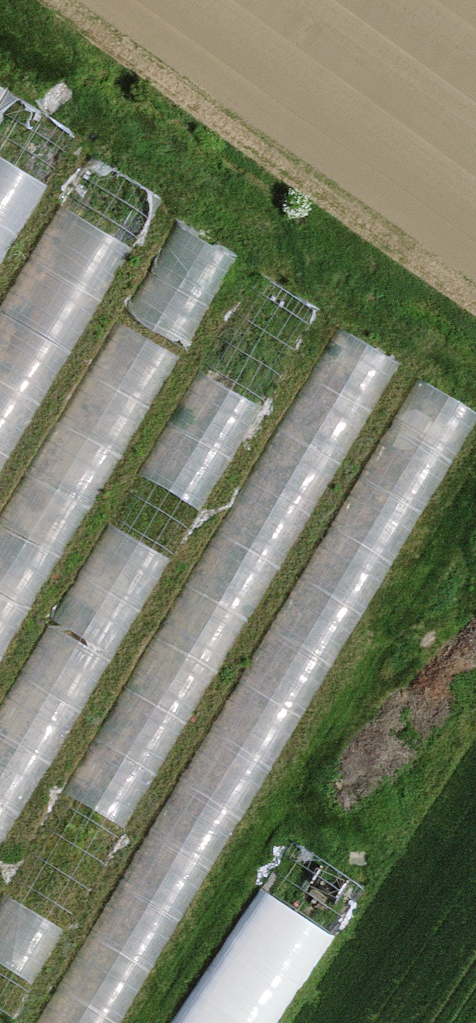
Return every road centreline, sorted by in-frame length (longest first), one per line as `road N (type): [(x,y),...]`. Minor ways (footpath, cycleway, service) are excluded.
road 1 (track): [(139,1022),(475,472)]

